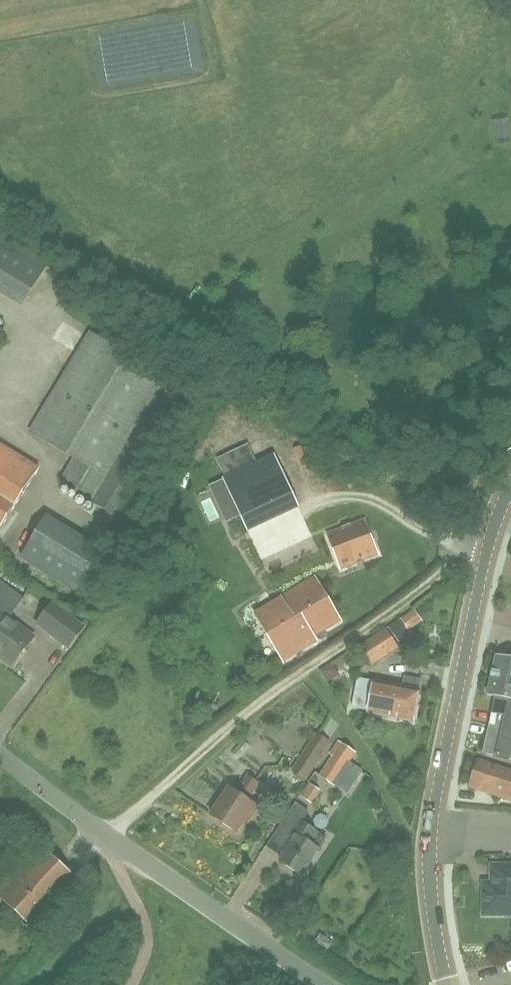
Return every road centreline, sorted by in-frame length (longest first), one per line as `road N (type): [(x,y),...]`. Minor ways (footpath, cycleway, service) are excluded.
road 1 (tertiary): [(446,984),(434,932),(435,785),(492,538),(510,494)]
road 2 (track): [(492,538),(224,730),(109,837)]
road 3 (unclassified): [(327,984),(0,754)]

